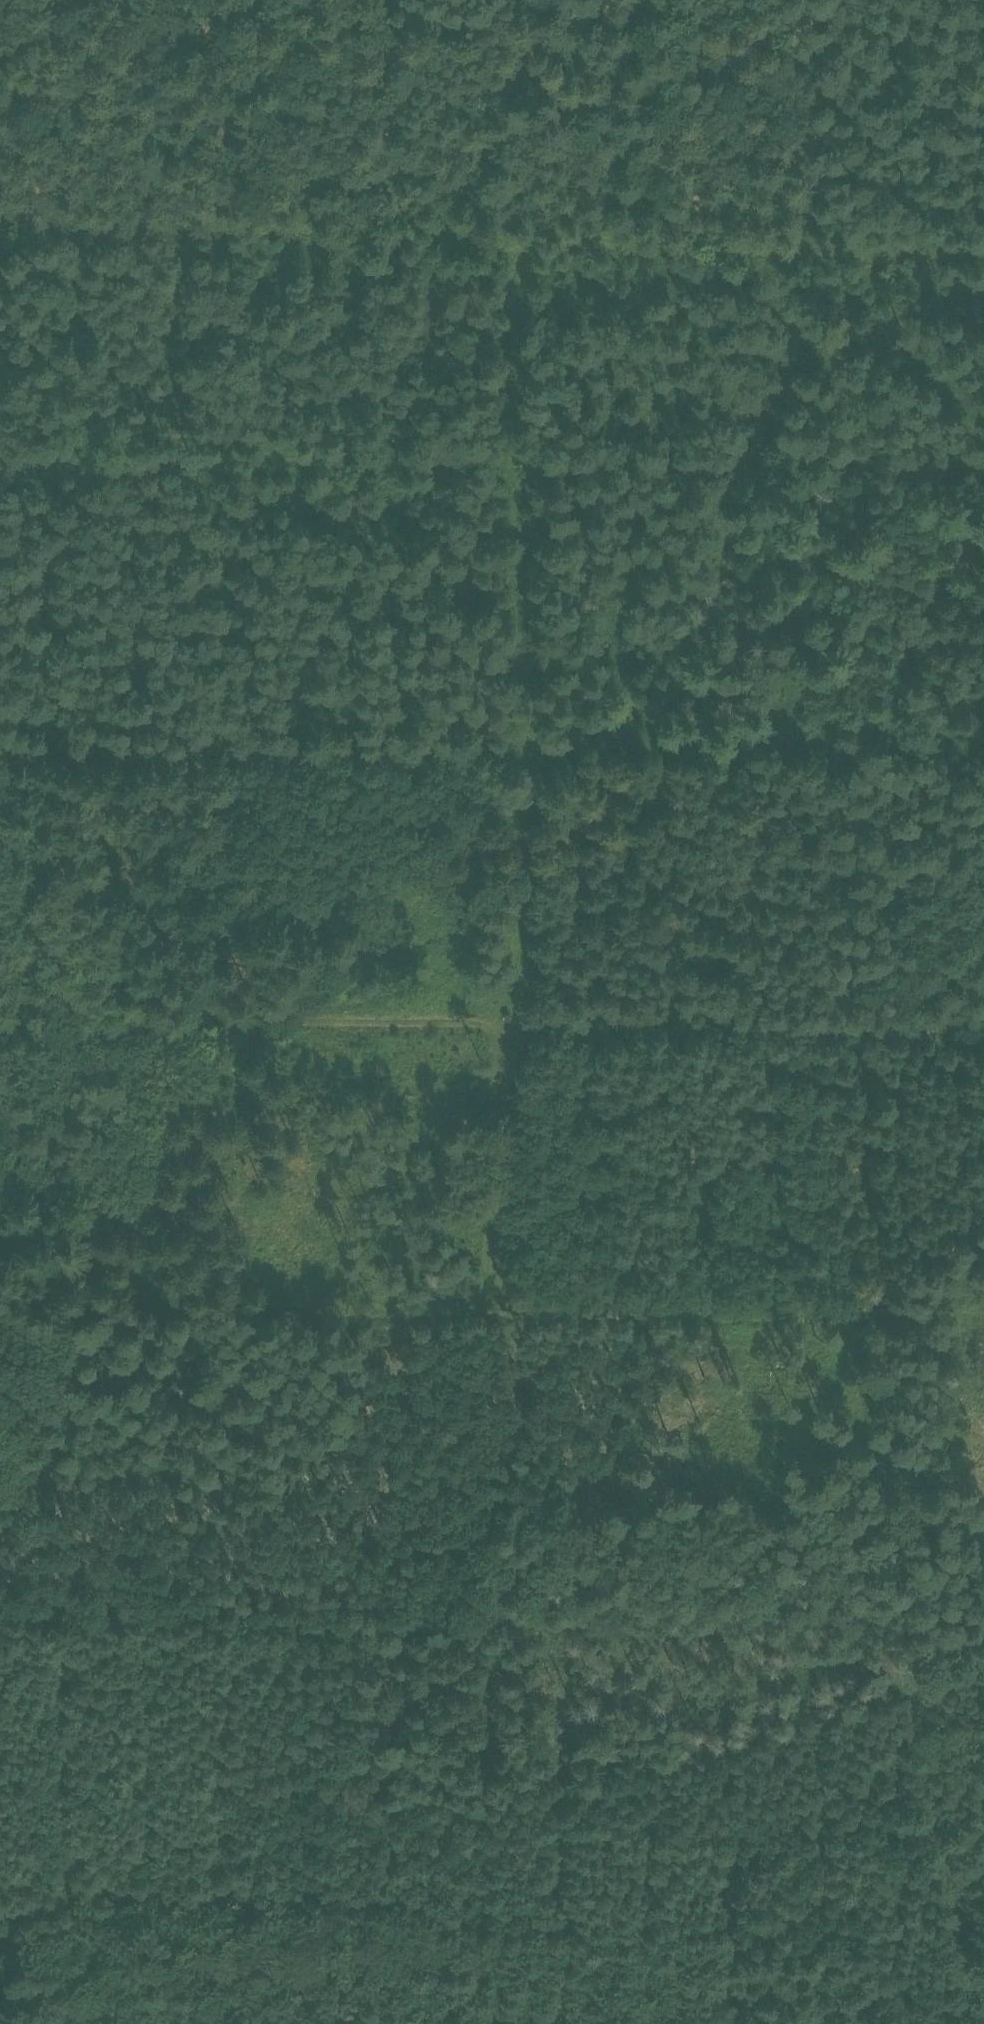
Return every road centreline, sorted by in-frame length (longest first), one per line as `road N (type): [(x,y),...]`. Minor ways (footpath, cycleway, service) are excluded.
road 1 (track): [(983,1018),(0,1007)]

